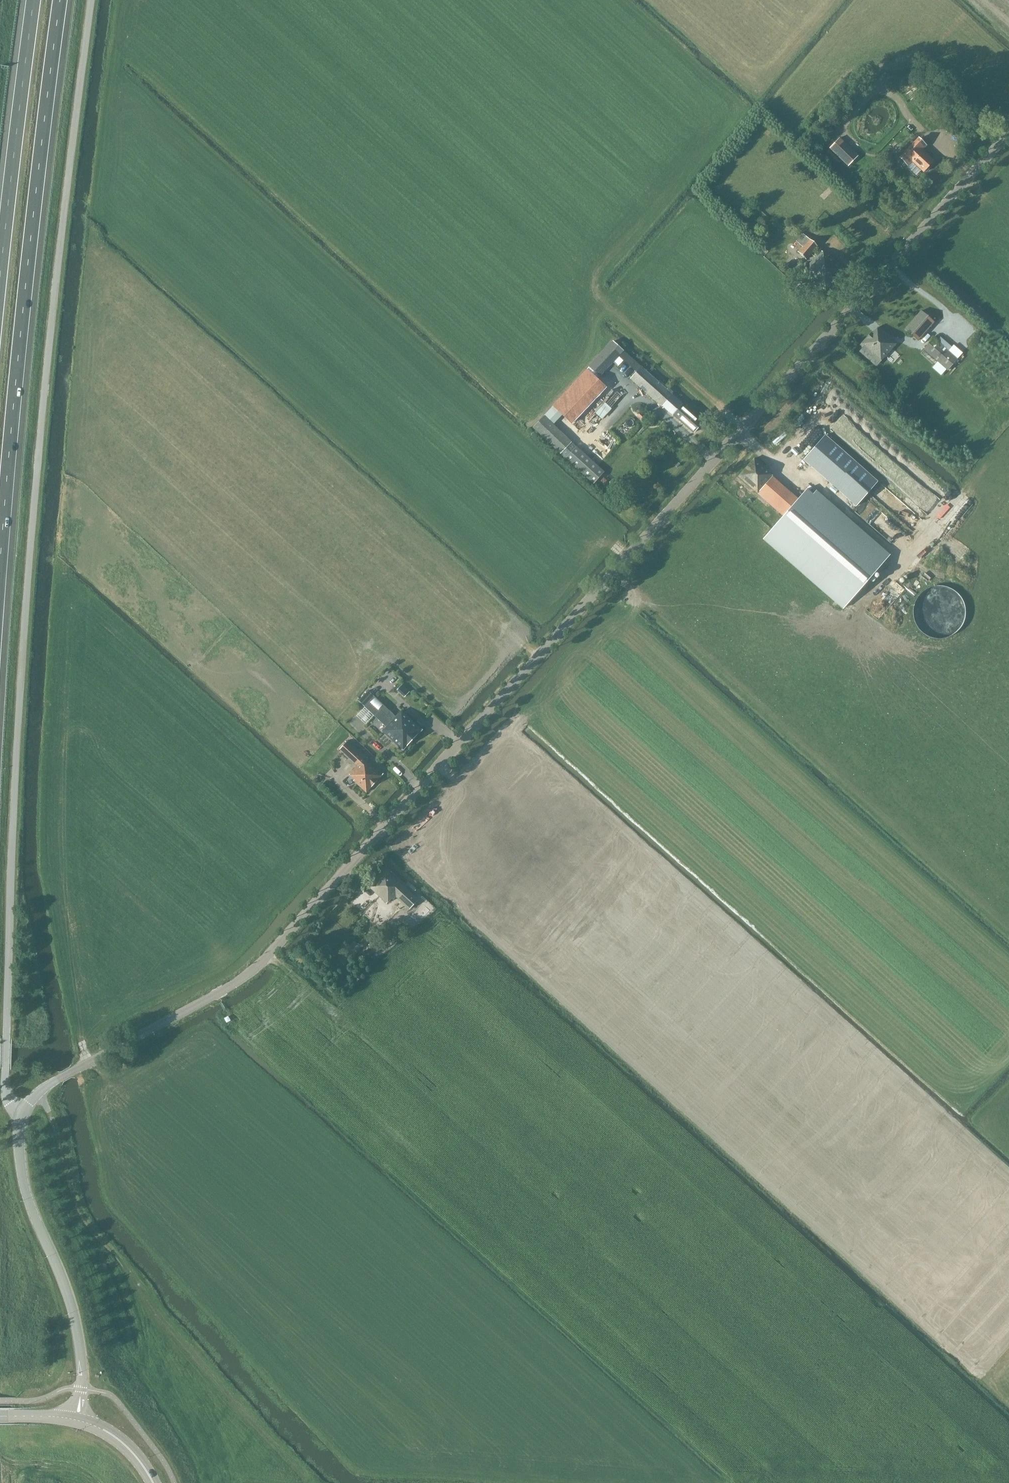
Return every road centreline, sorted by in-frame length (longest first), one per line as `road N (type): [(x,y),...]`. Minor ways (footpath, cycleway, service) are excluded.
road 1 (tertiary): [(21,1115),(56,1079),(219,992),(271,952),(1008,134)]
road 2 (unclassified): [(21,1115),(6,1084),(12,817),(38,419),(92,0)]
road 3 (motorway): [(0,573),(61,0)]
road 4 (track): [(312,1482),(83,1211),(43,1089)]
road 5 (tertiary): [(76,1420),(82,1347),(22,1178),(21,1115)]
road 6 (motorway): [(34,0),(0,286)]

